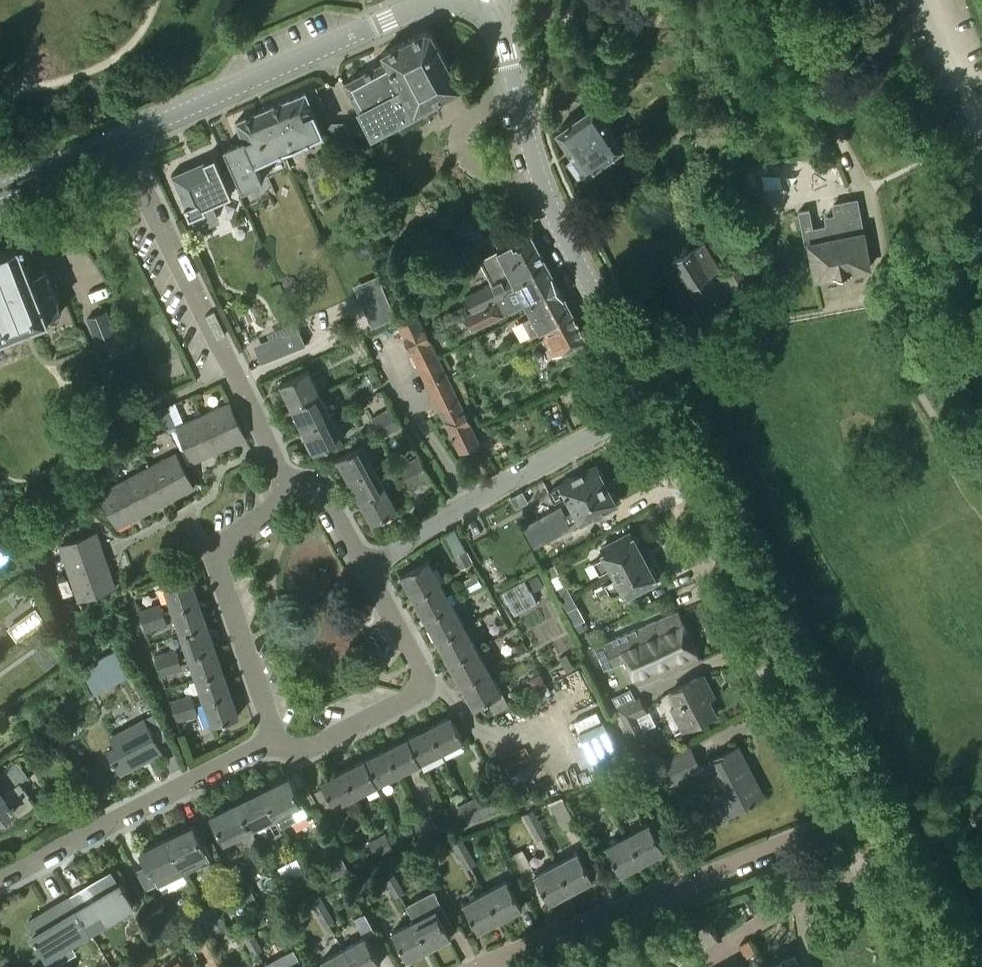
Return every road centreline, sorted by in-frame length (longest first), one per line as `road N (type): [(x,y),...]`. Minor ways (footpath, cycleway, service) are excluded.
road 1 (tertiary): [(865,809),(651,404)]
road 2 (tertiary): [(651,404),(542,194),(490,0)]
road 3 (residential): [(865,809),(478,966)]
road 4 (residential): [(293,491),(120,137)]
road 5 (residential): [(120,137),(433,0)]
road 6 (residential): [(651,404),(364,566)]
road 7 (residential): [(280,736),(0,874)]
road 8 (residential): [(364,566),(417,663),(418,692),(307,748),(280,736)]
road 9 (residential): [(280,736),(217,556),(293,491)]
road 10 (tertiary): [(947,966),(865,809)]
road 11 (residential): [(0,189),(120,137)]

